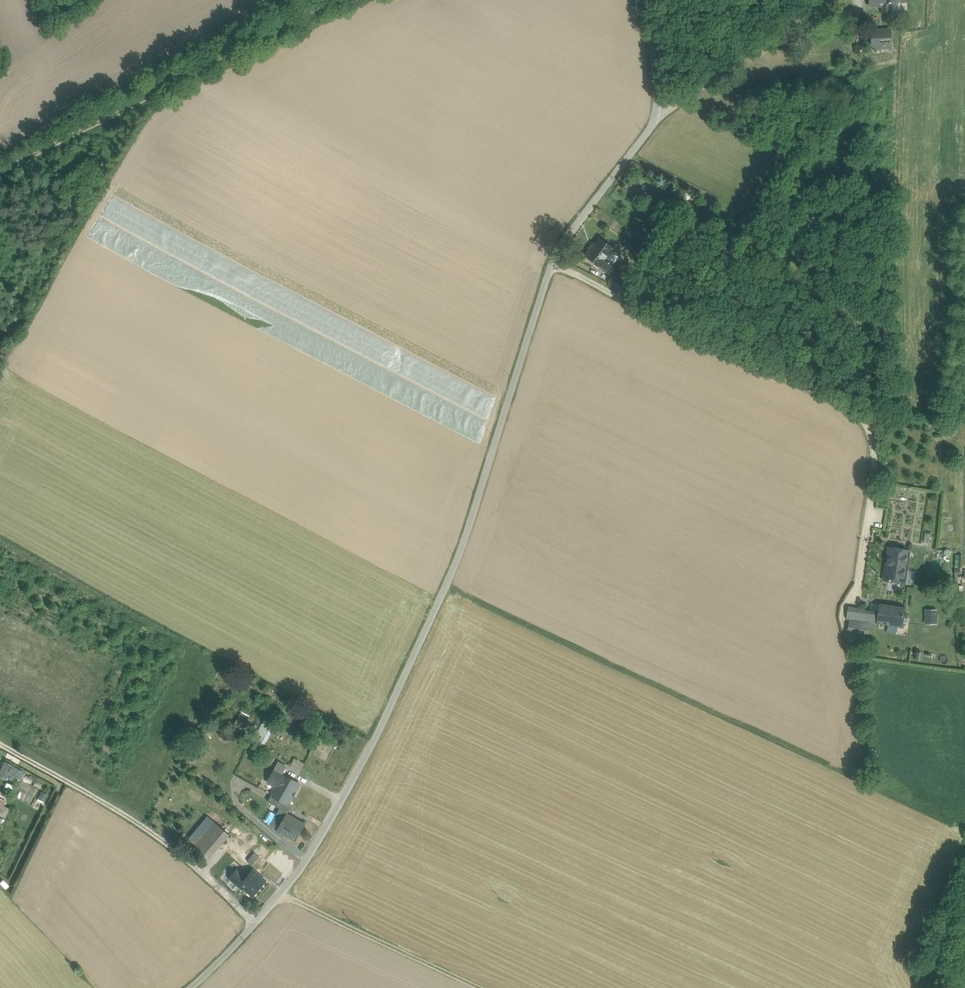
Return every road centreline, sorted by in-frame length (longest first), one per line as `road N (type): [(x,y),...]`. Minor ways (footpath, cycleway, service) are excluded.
road 1 (unclassified): [(192,987),(304,865),(376,738),(462,547),(558,250),(657,120),(647,0)]
road 2 (track): [(324,0),(0,167)]
road 3 (track): [(255,922),(163,835),(56,776)]

